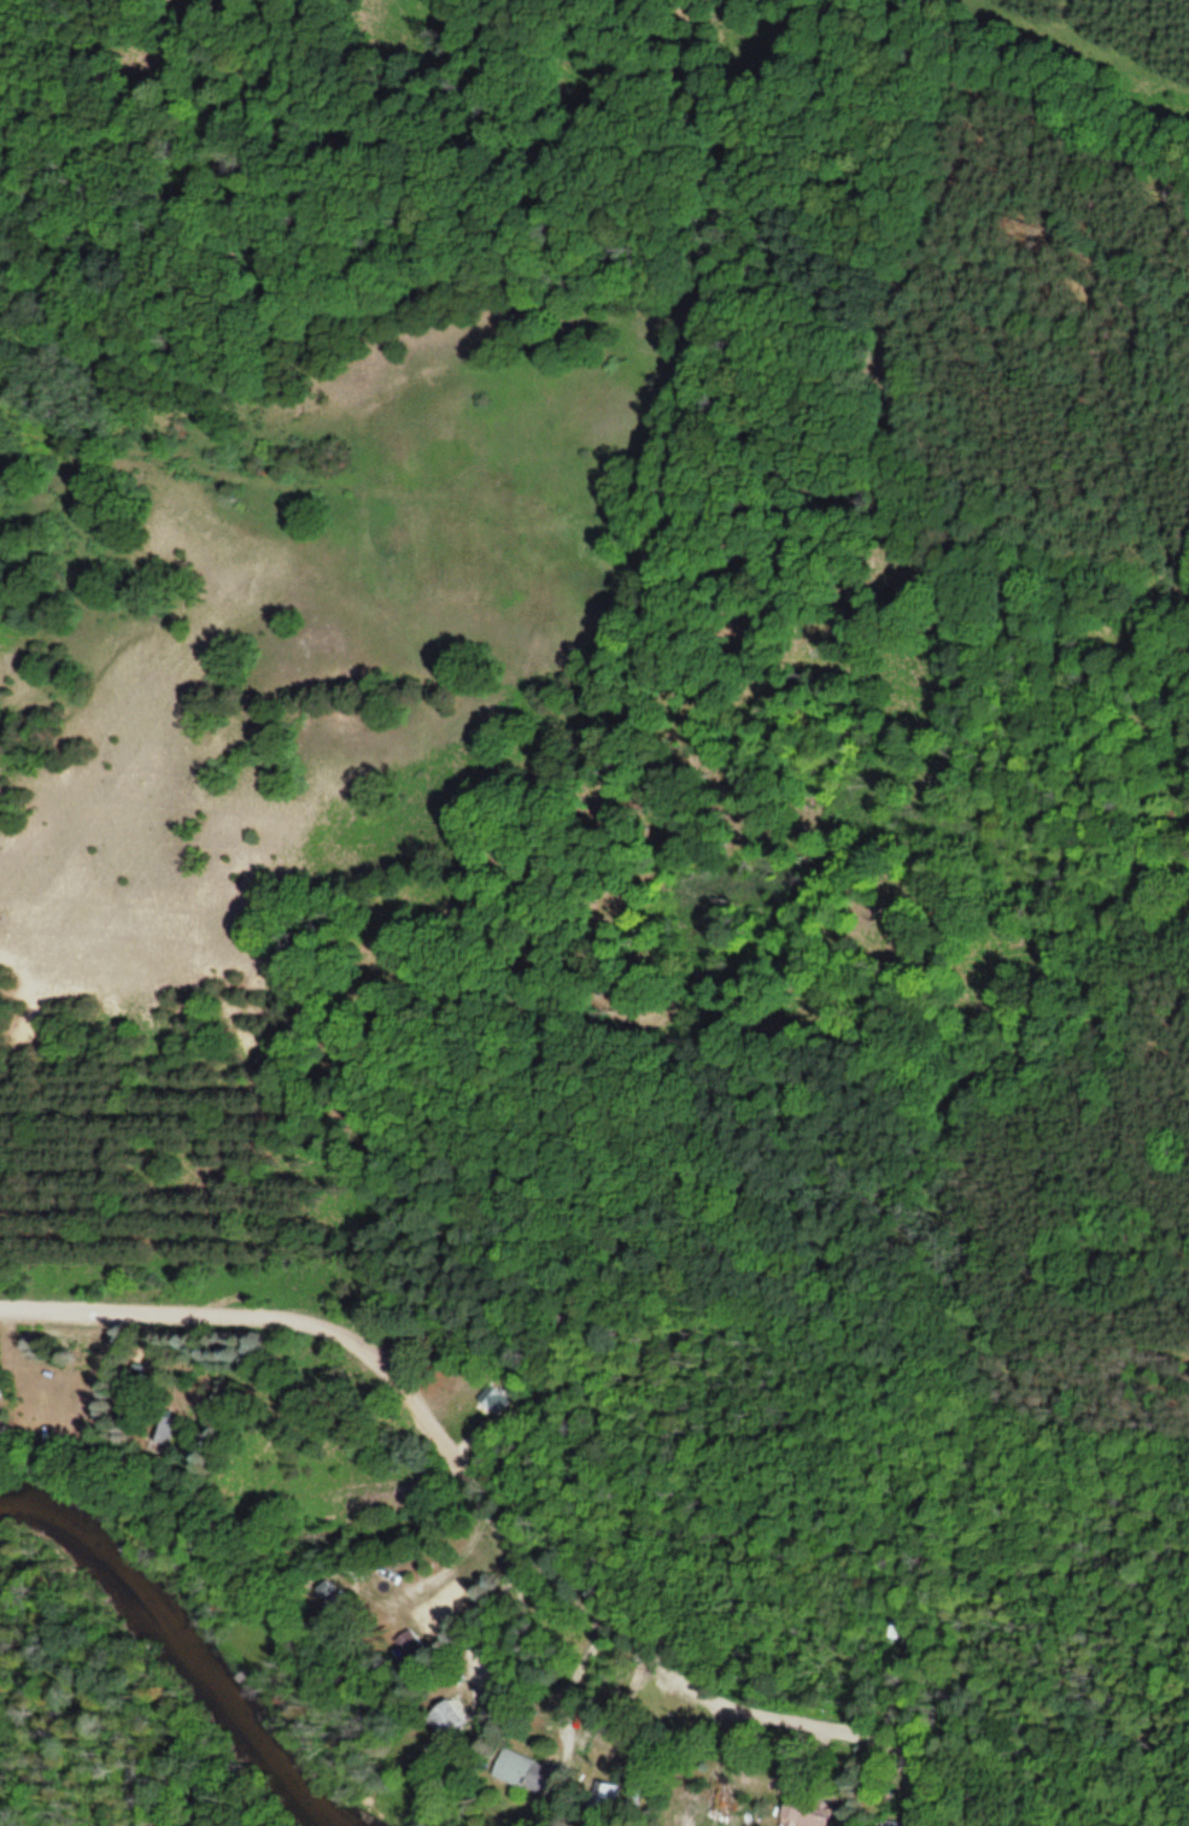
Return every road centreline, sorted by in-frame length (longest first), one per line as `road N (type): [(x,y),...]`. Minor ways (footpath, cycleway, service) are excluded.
road 1 (residential): [(0,1311),(289,1321),(357,1345),(668,1674),(709,1702),(1019,1756)]

